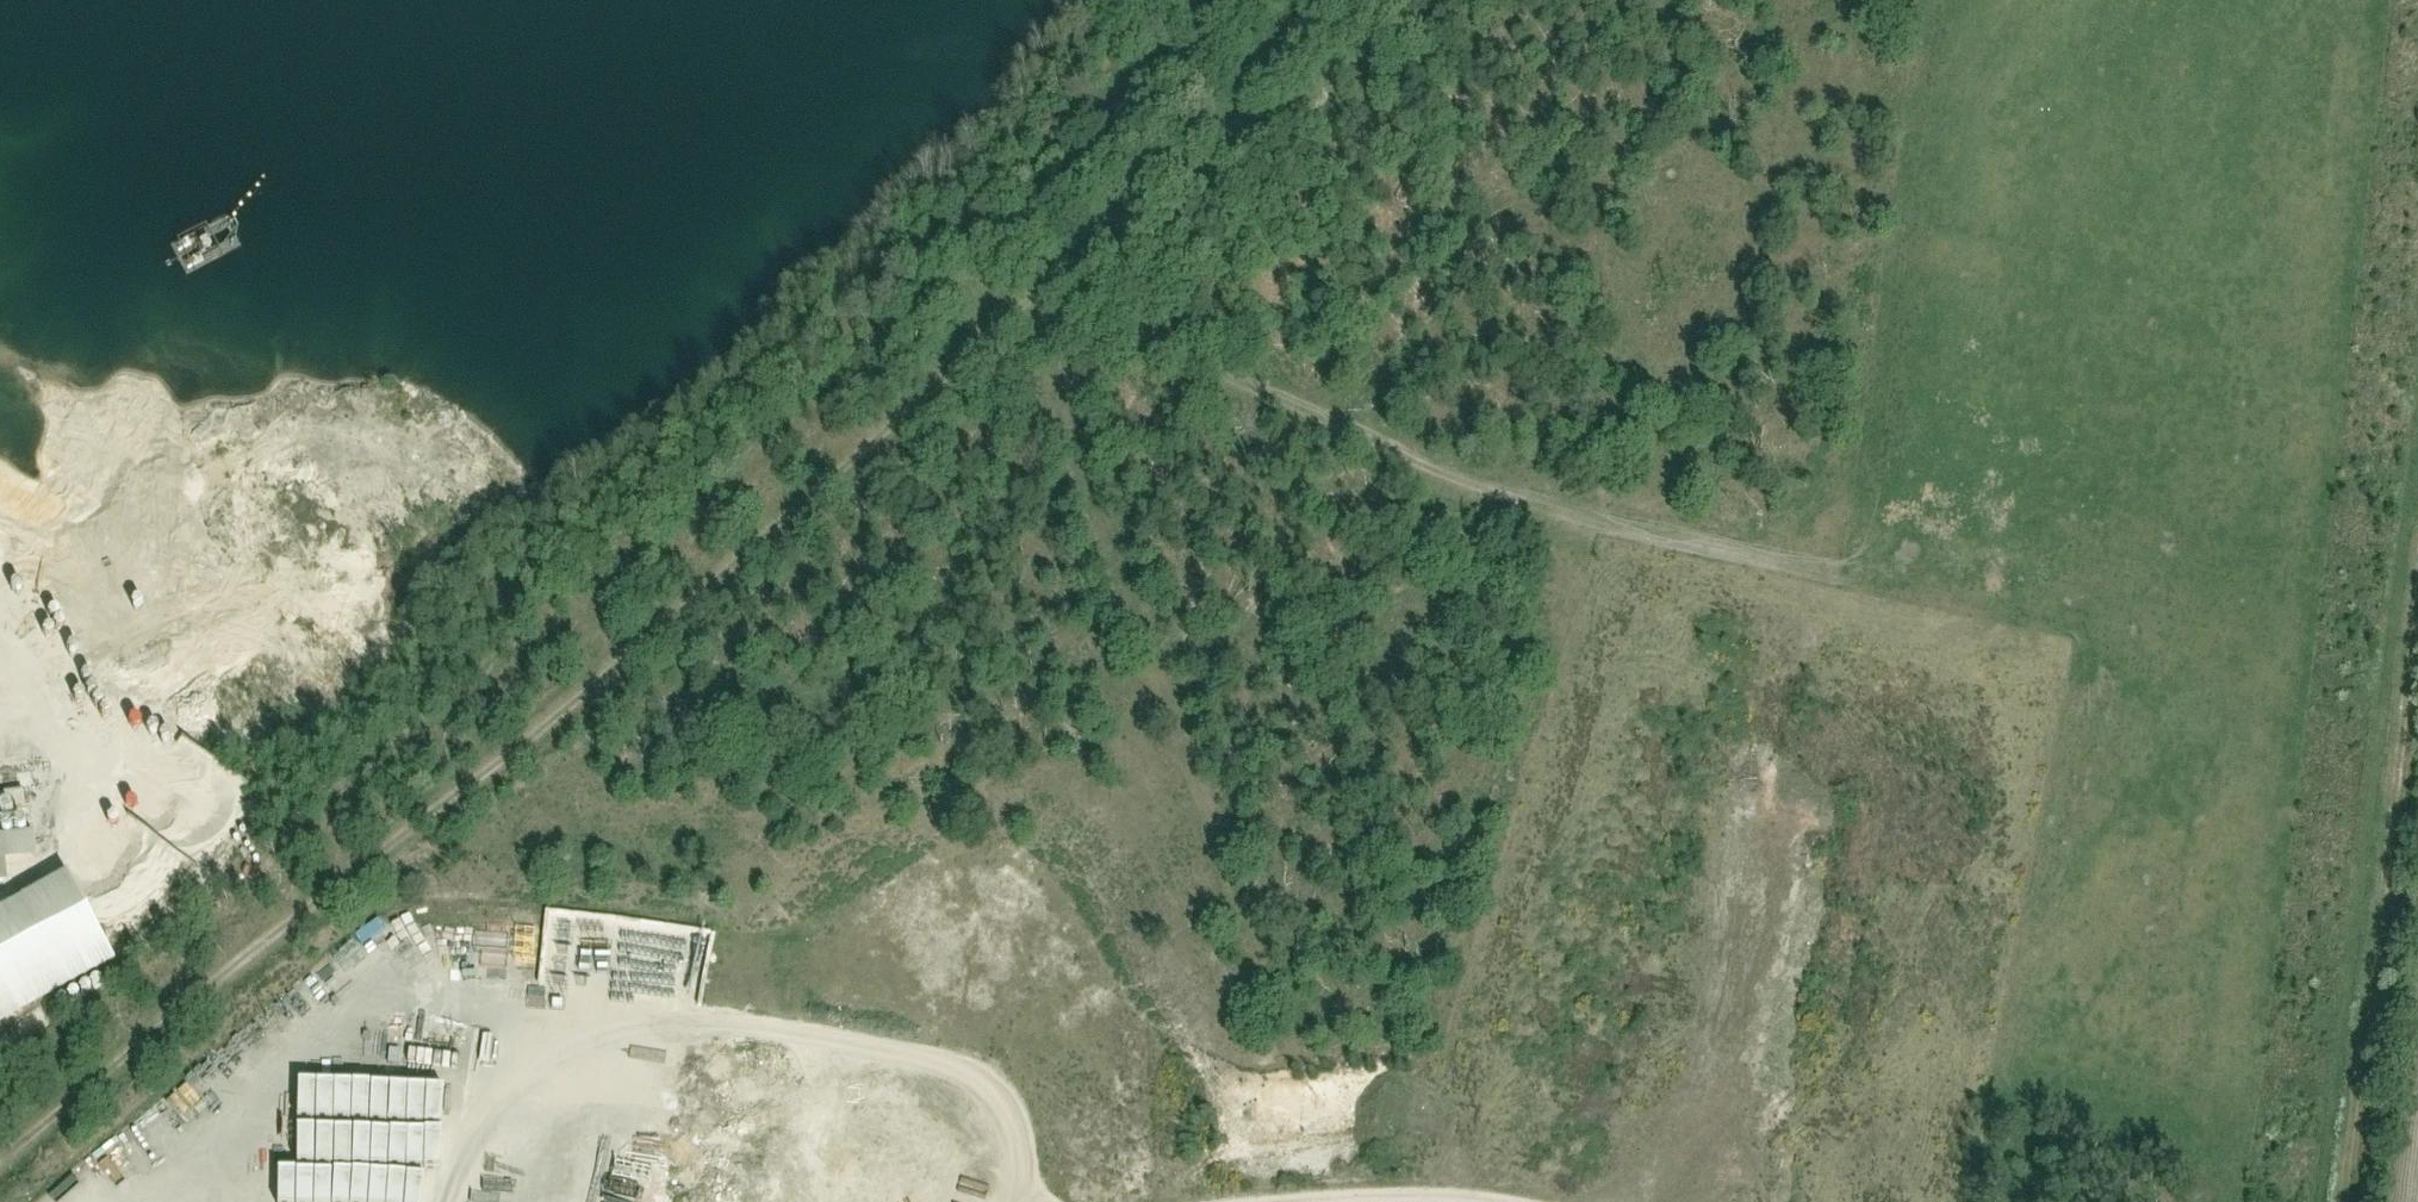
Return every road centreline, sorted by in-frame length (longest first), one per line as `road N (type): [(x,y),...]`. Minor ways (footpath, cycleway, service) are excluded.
road 1 (track): [(75,712),(21,579),(38,546),(202,432),(247,420),(362,428),(449,455)]
road 2 (track): [(2417,606),(2348,1201)]
road 3 (track): [(696,1019),(959,1060),(992,1083),(1014,1131),(1026,1201)]
road 4 (track): [(0,718),(75,712),(155,797)]
road 5 (track): [(1333,1201),(1500,1201)]

